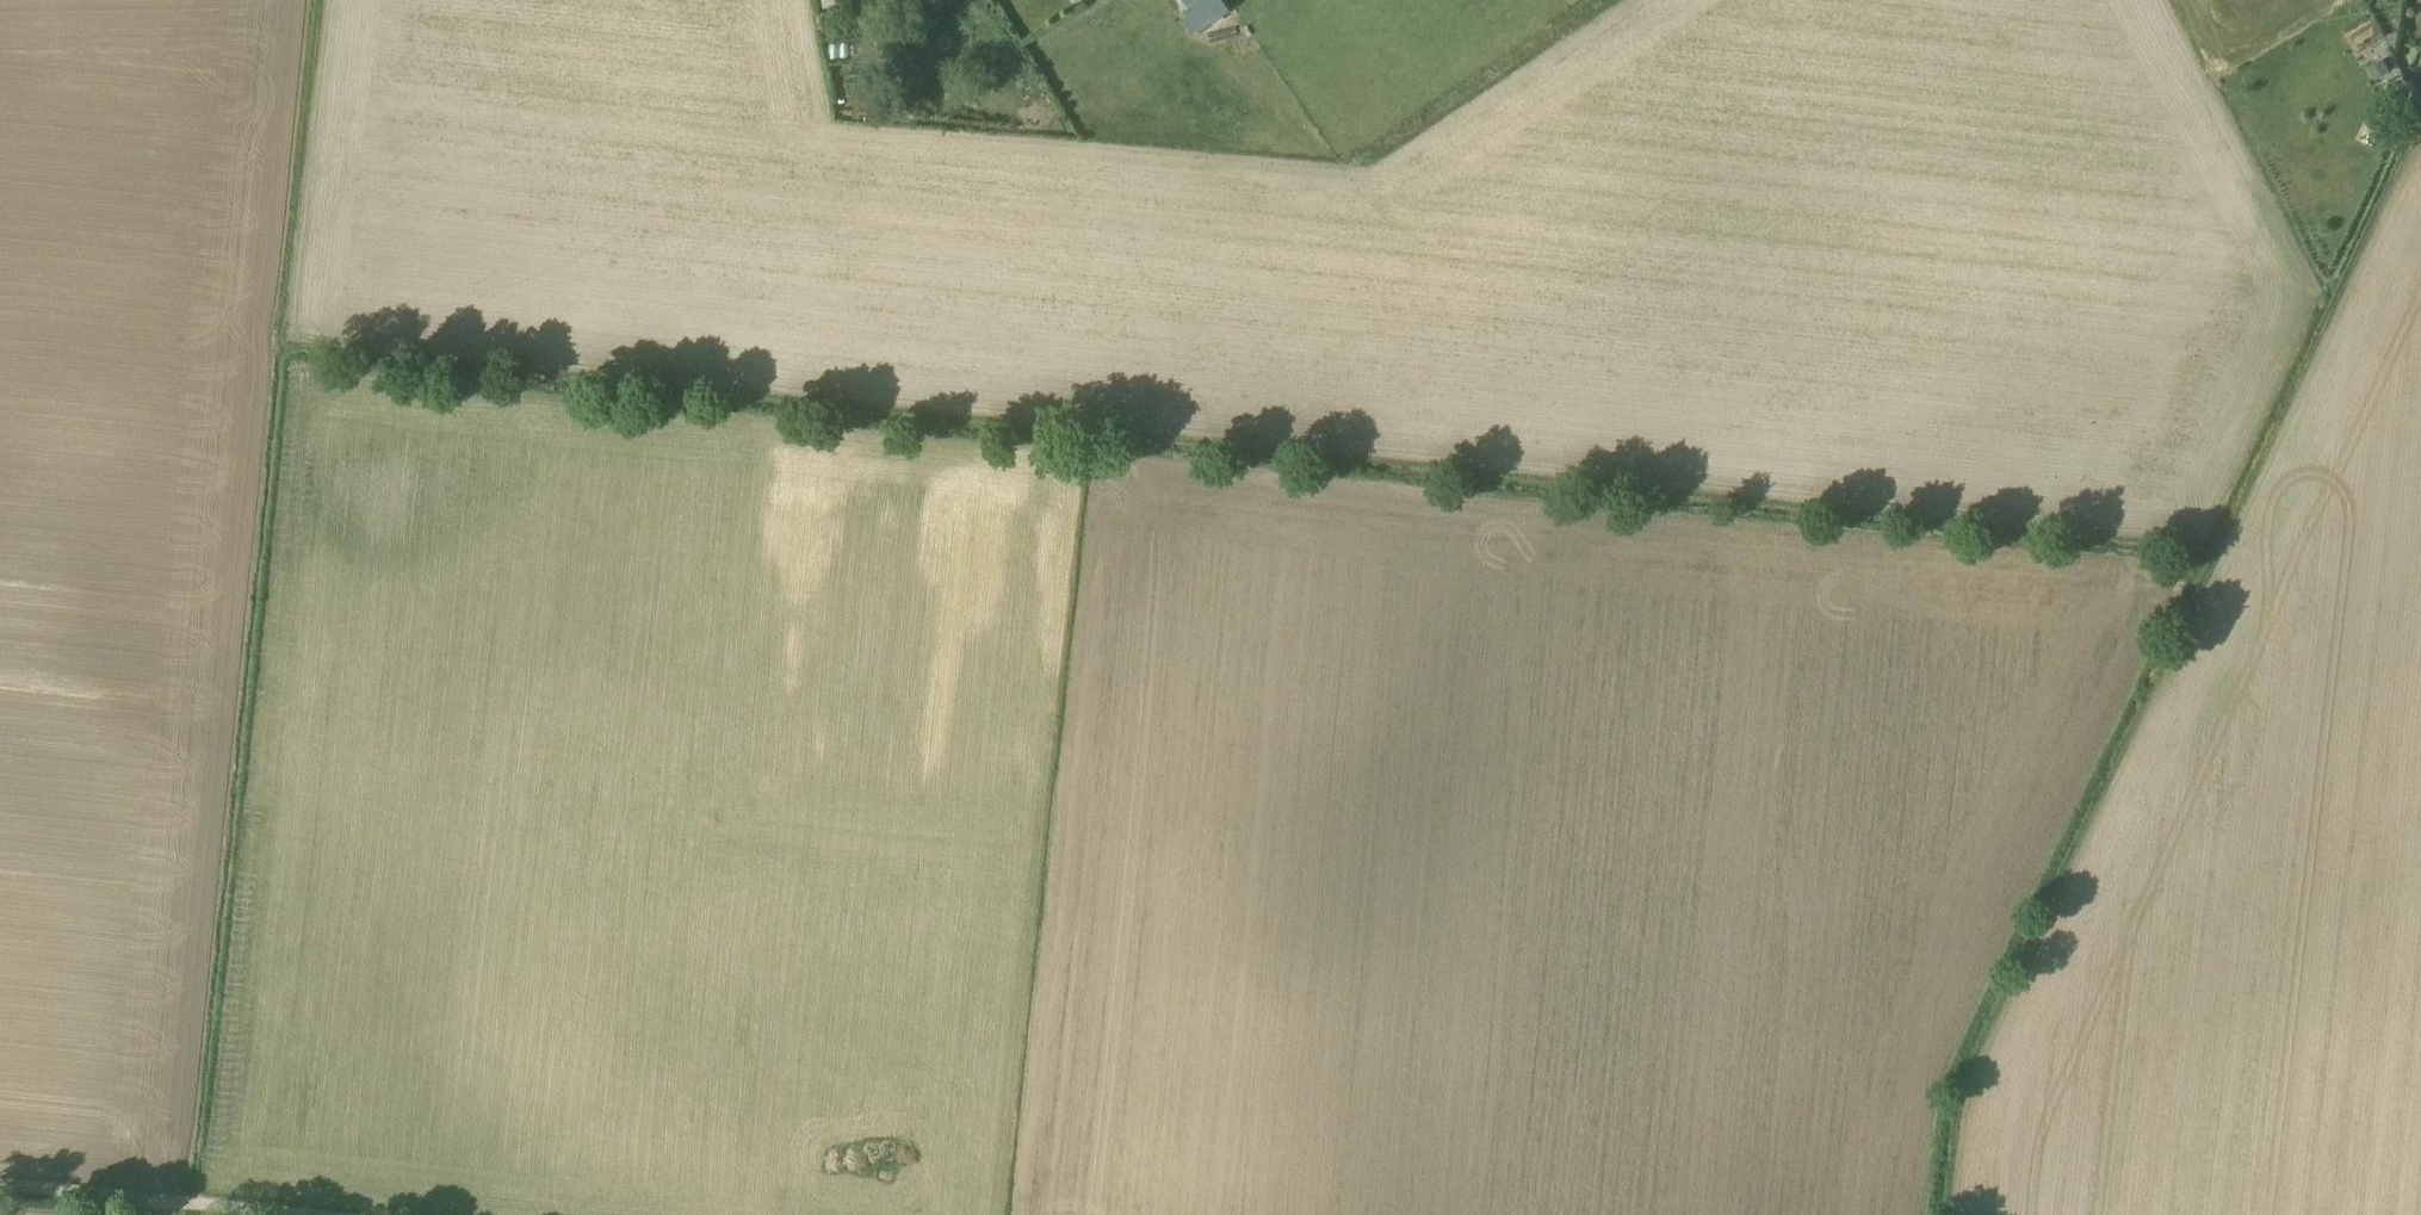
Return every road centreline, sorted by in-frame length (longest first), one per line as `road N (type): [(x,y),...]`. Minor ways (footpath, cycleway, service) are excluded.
road 1 (unclassified): [(0,1183),(308,1214)]

